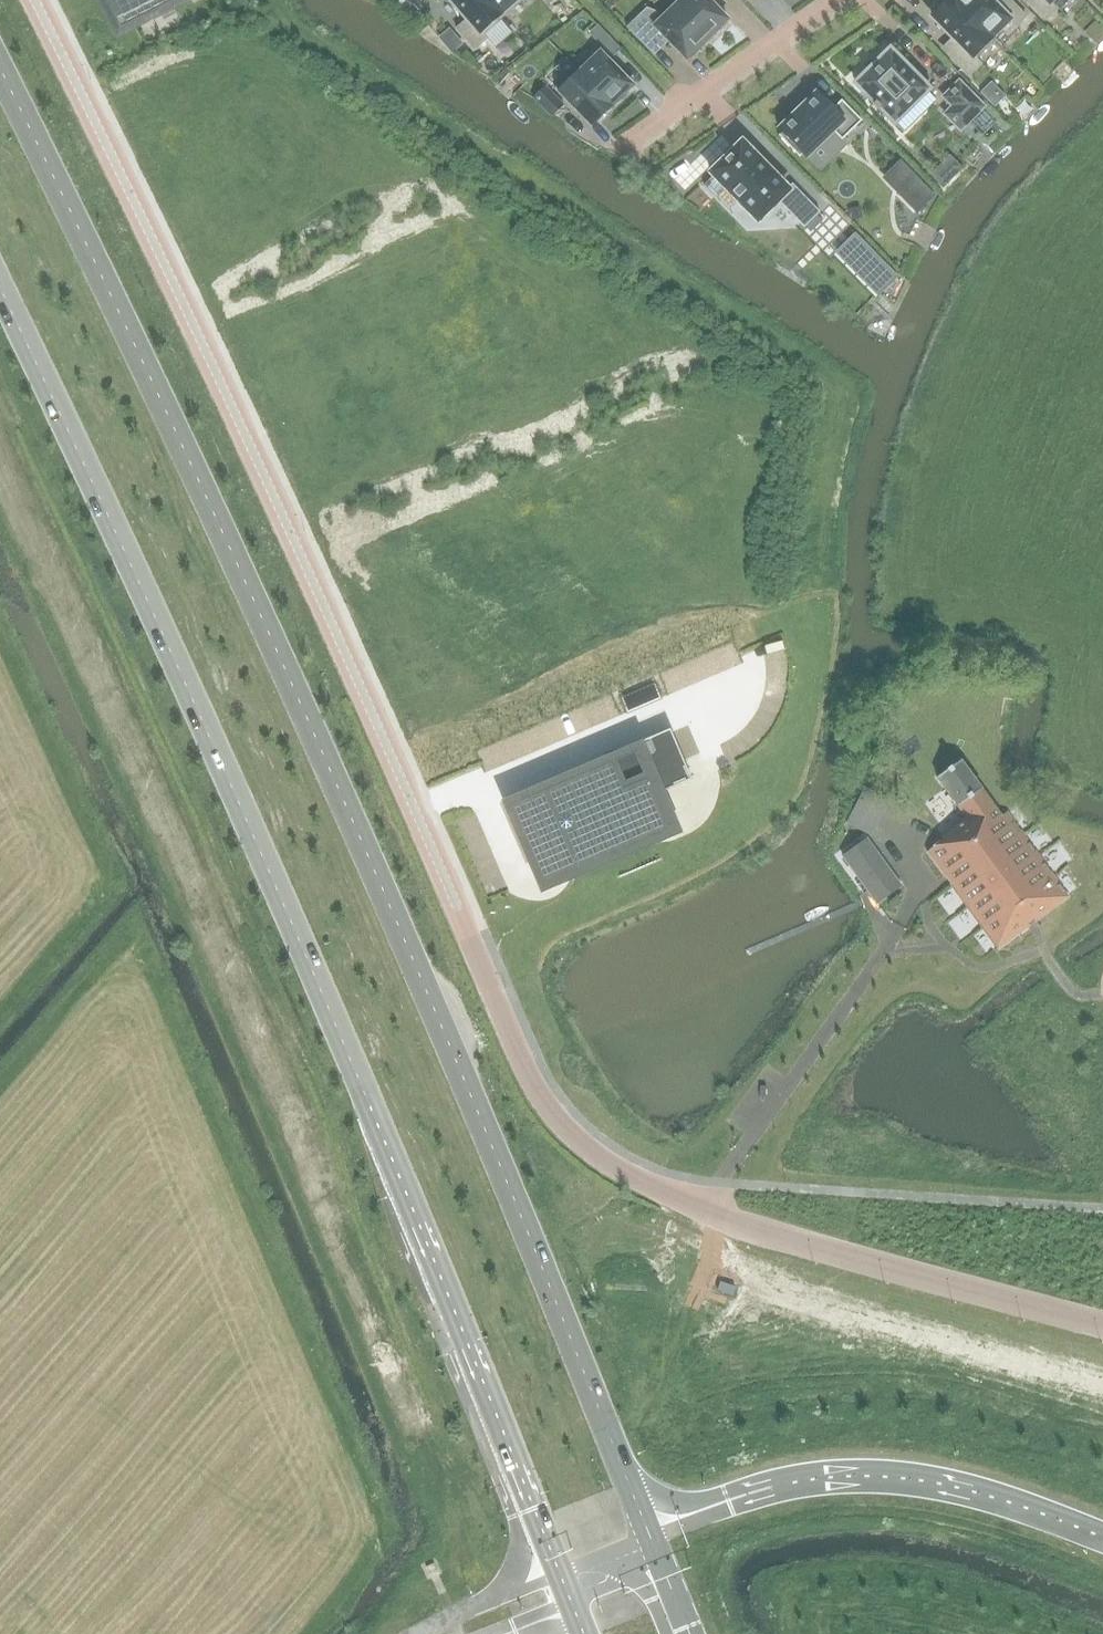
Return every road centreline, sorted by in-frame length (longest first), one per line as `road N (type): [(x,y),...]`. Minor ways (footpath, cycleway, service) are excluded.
road 1 (unclassified): [(1102,1326),(709,1214),(626,1173),(555,1116),(514,1045),(301,555),(33,0)]
road 2 (primary): [(629,1483),(370,858),(0,71)]
road 3 (primary): [(0,290),(277,889),(533,1508)]
road 4 (trunk): [(1102,1538),(1000,1501),(902,1479),(794,1482),(731,1500)]
road 5 (residential): [(618,148),(832,0)]

